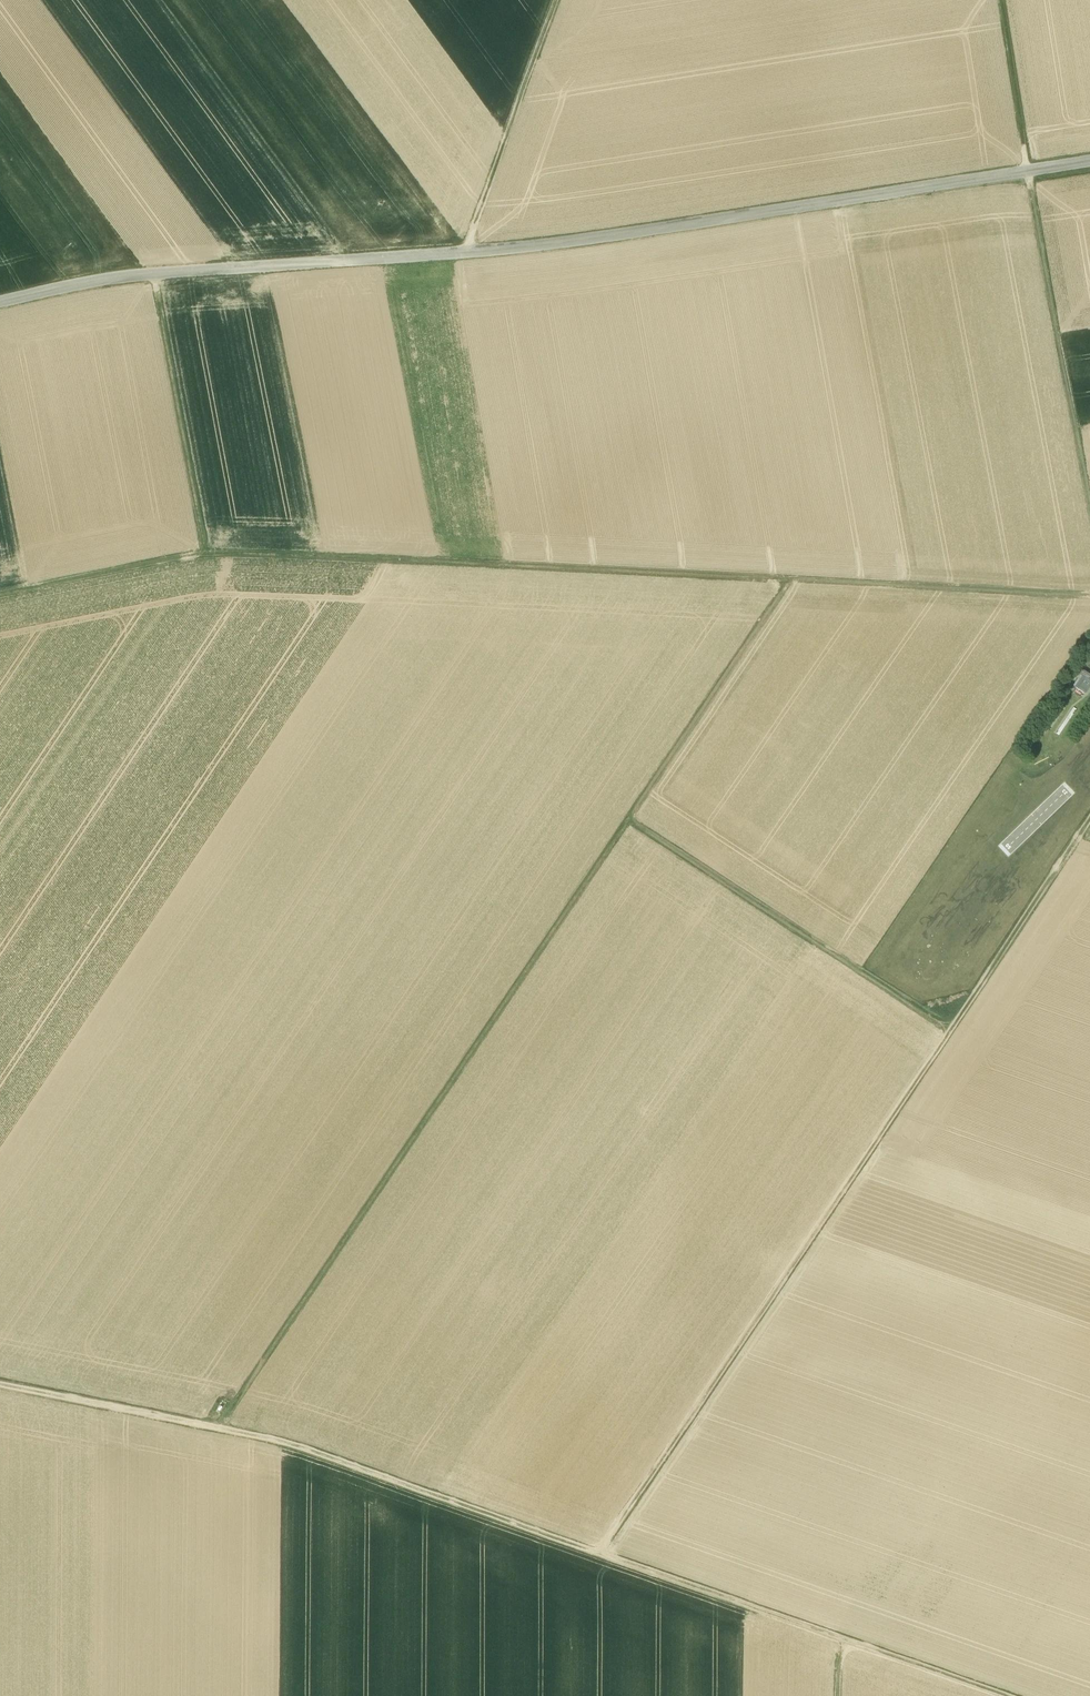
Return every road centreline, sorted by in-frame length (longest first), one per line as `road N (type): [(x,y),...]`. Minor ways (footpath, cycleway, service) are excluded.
road 1 (tertiary): [(0,301),(128,276),(543,245),(1089,162)]
road 2 (track): [(0,595),(211,554),(1089,594)]
road 3 (track): [(1008,1695),(292,1444),(0,1384)]
road 4 (track): [(787,578),(220,1428)]
road 5 (track): [(600,1553),(1089,822)]
road 6 (track): [(1089,487),(1001,0)]
road 7 (track): [(628,819),(953,1029)]
road 8 (track): [(155,274),(209,554)]
road 9 (track): [(557,0),(471,251)]

